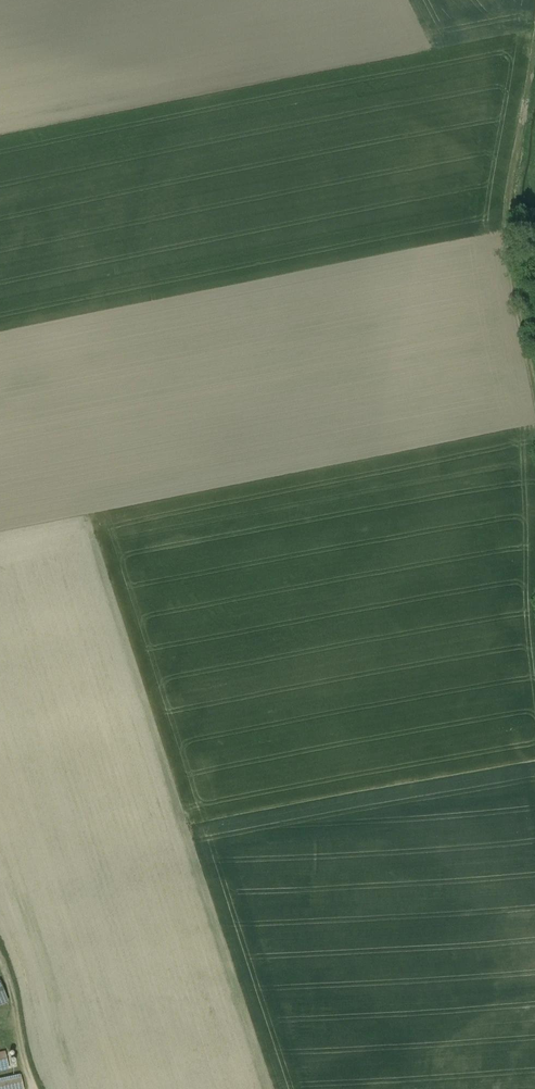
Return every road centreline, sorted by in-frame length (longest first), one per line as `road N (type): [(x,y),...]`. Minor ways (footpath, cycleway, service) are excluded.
road 1 (track): [(534,381),(509,247),(534,52)]

